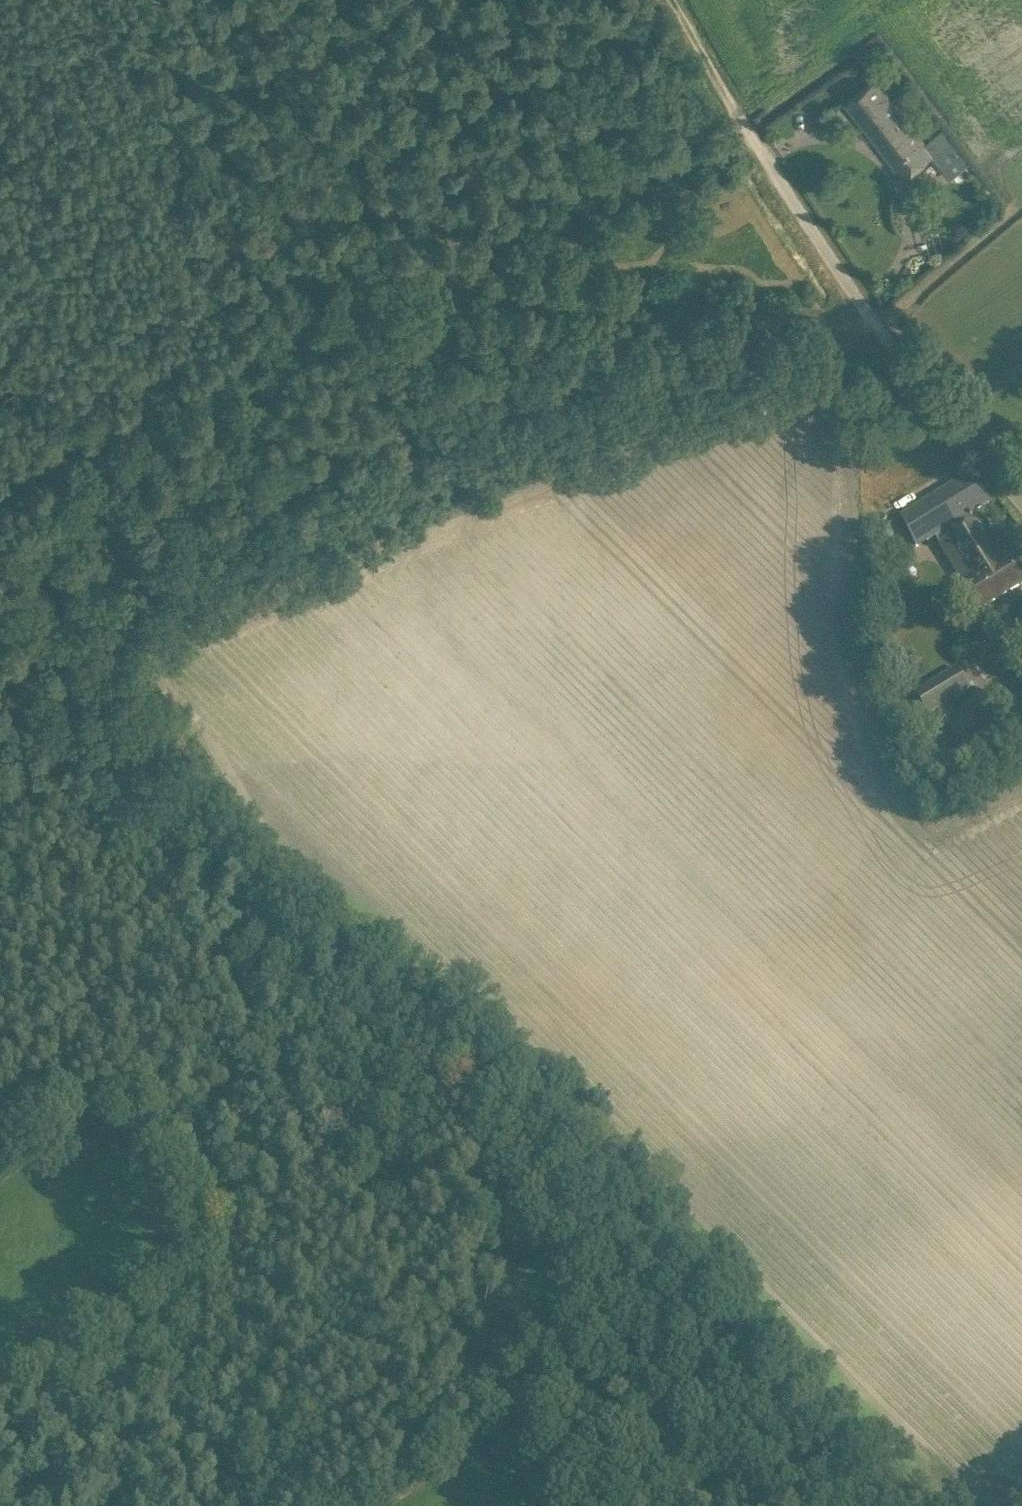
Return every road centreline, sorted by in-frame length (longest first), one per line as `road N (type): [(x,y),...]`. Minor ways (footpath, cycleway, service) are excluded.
road 1 (track): [(585,1505),(560,1451),(559,1397),(606,1273),(583,1216),(538,1190),(491,1098),(472,1094),(339,1157)]
road 2 (track): [(673,0),(752,140),(450,269)]
road 3 (track): [(876,321),(462,293),(417,282)]
road 4 (unclassified): [(1021,505),(882,329),(752,140)]
road 5 (track): [(223,360),(450,269)]
road 6 (track): [(882,329),(1021,216)]
road 7 (track): [(0,492),(118,422)]
road 8 (track): [(118,422),(223,360)]

